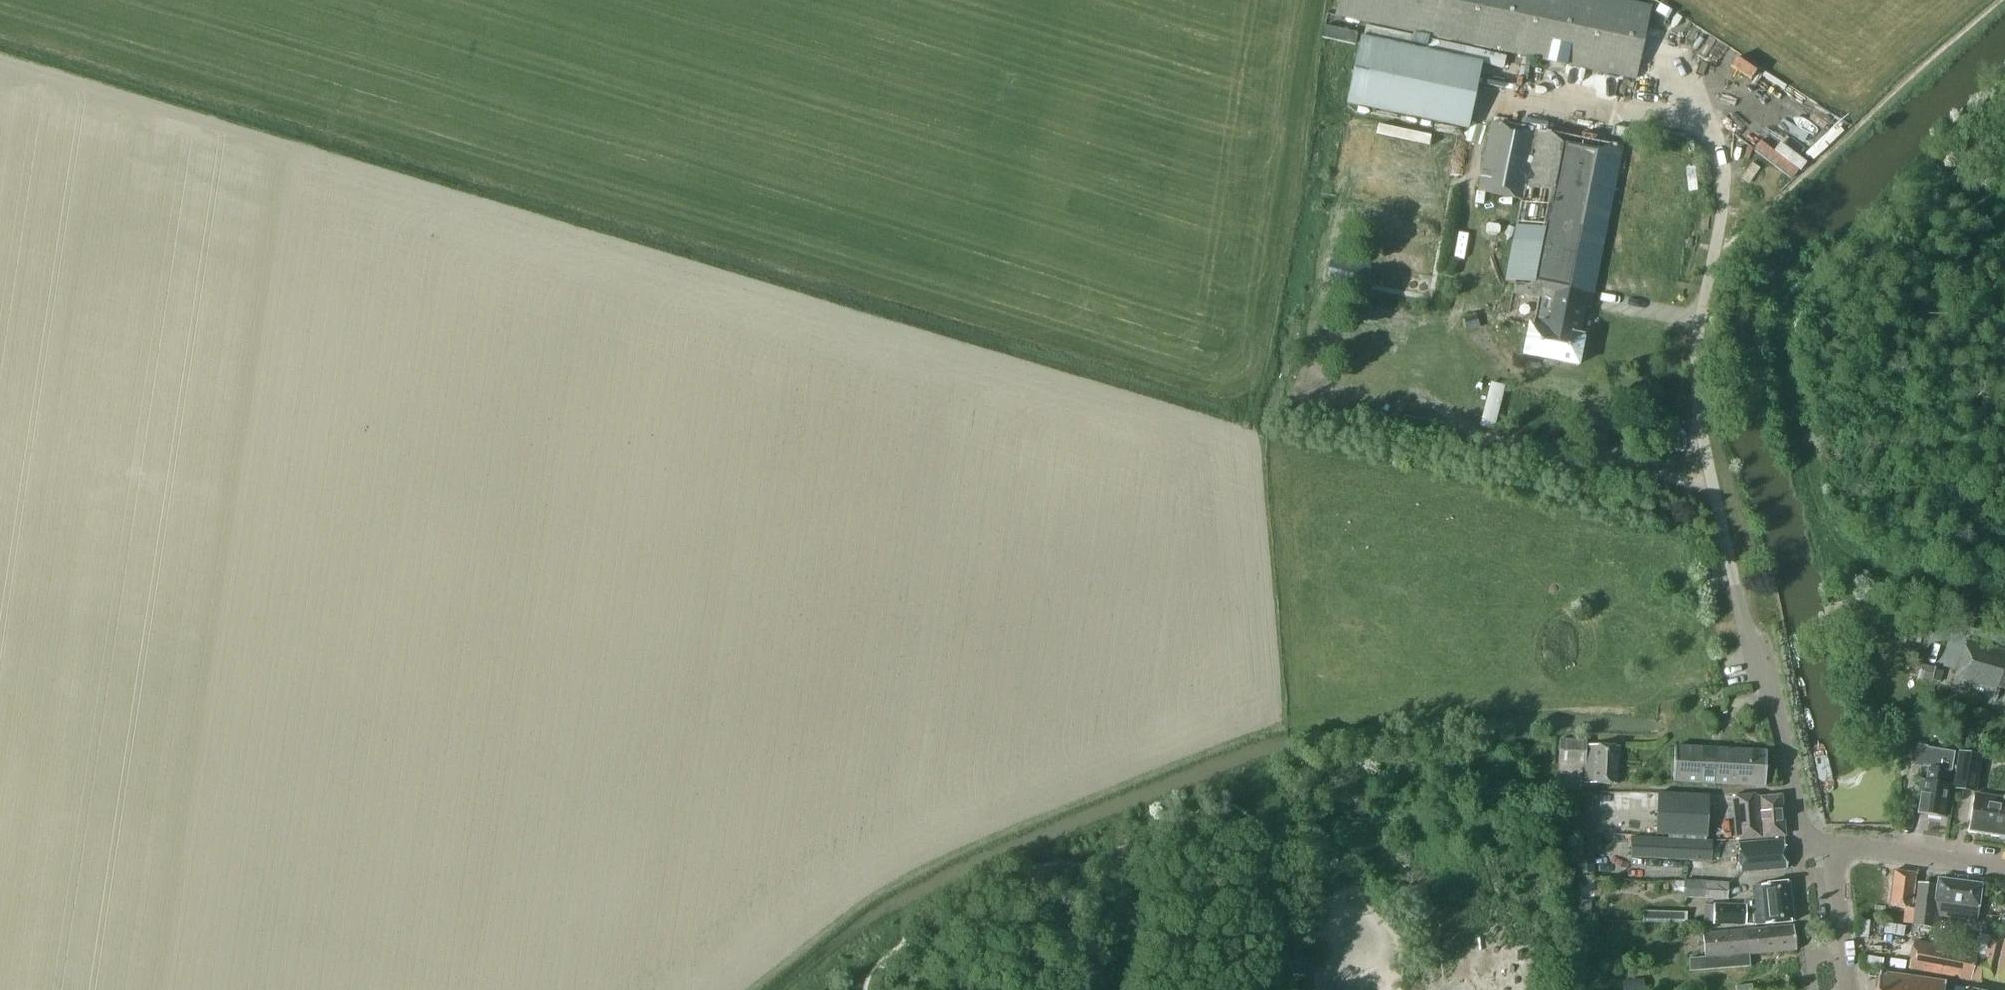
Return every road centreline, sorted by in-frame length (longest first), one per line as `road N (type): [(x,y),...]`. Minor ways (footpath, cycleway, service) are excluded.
road 1 (residential): [(1800,843),(1791,761),(1773,685),(1752,653),(1703,417),(1699,315),(1724,166),(1672,69)]
road 2 (residential): [(1832,847),(2004,868)]
road 3 (residential): [(1815,989),(1800,843)]
road 4 (residential): [(1848,989),(1832,847)]

